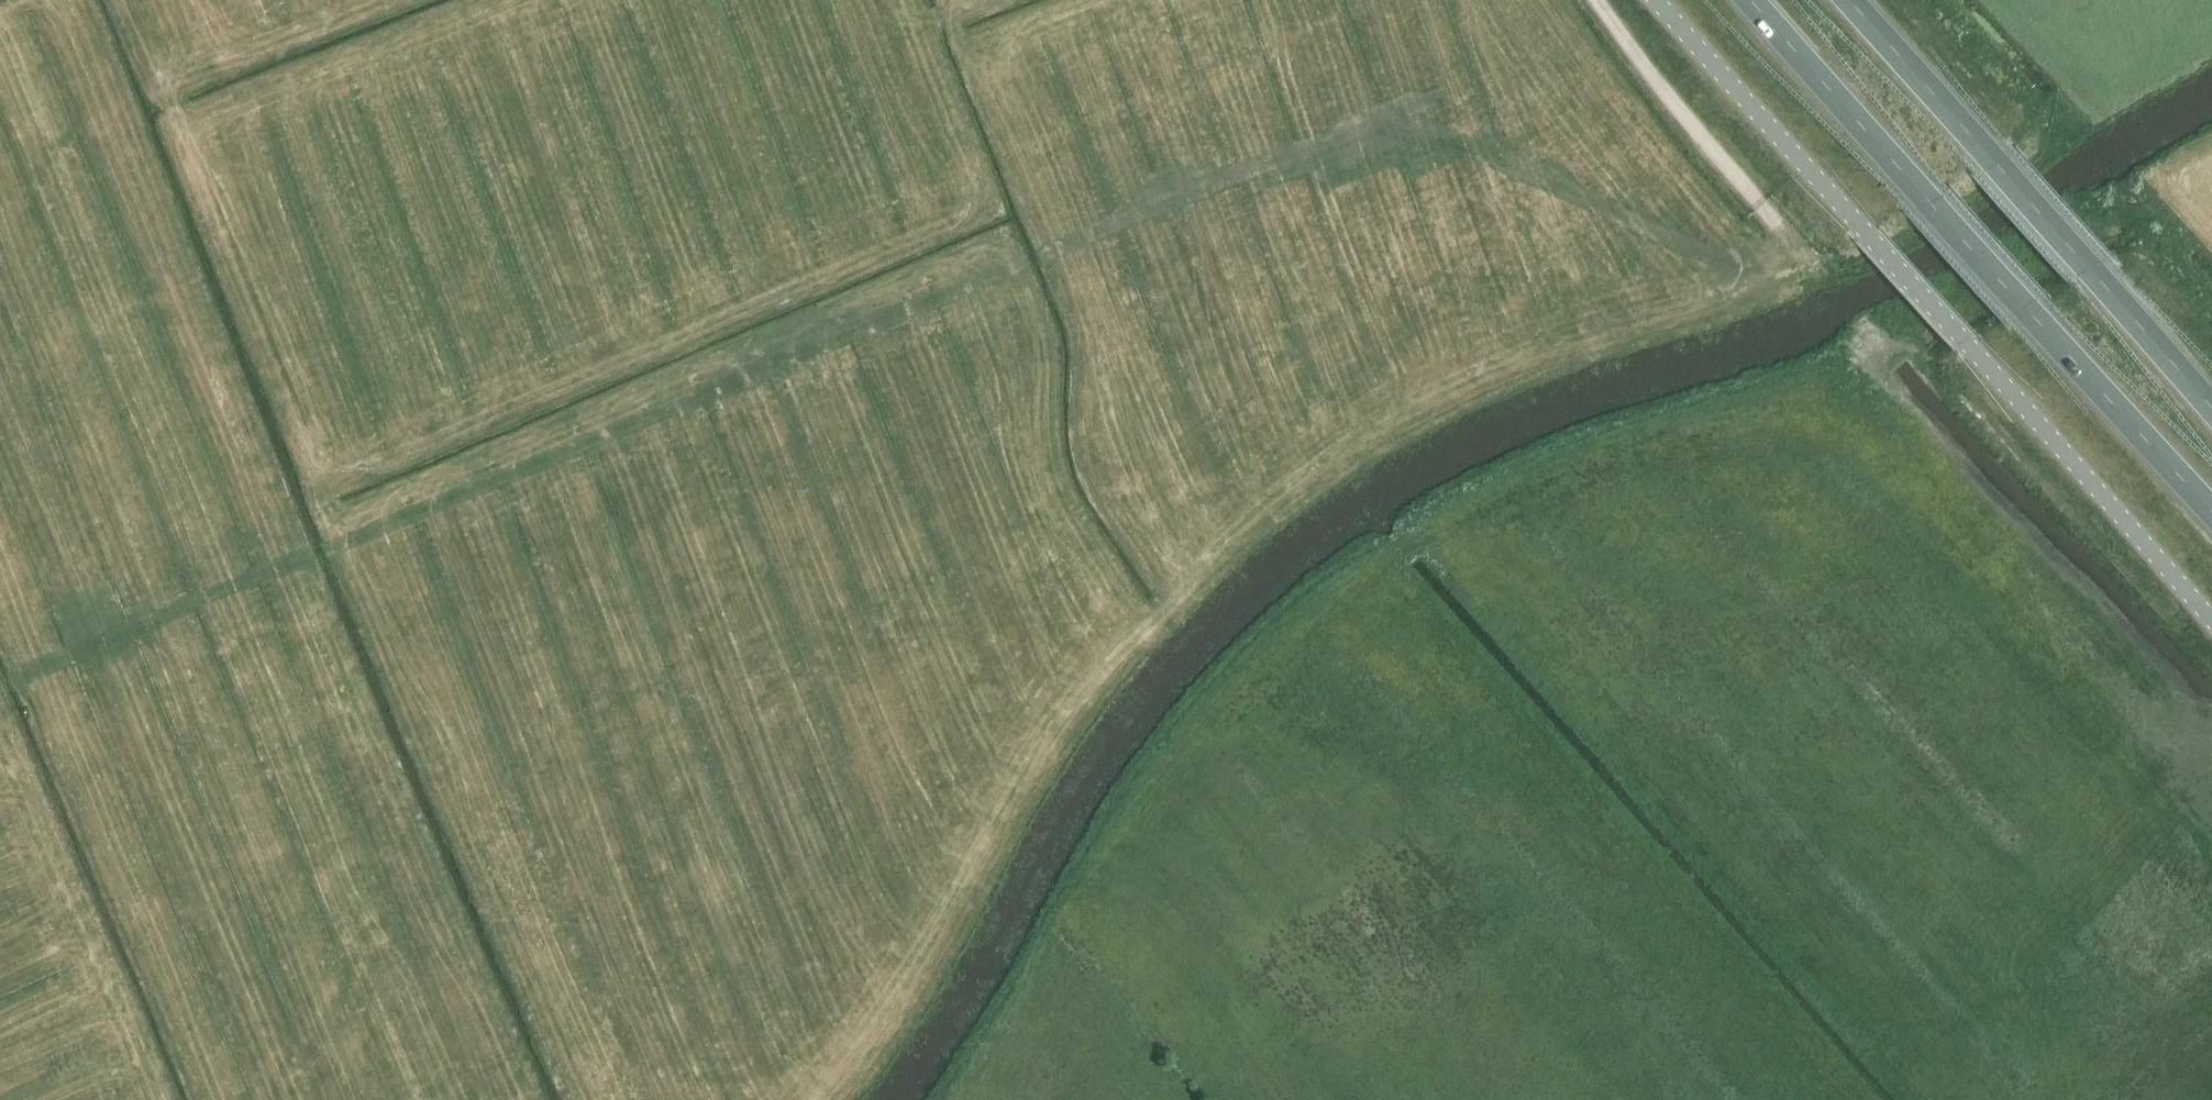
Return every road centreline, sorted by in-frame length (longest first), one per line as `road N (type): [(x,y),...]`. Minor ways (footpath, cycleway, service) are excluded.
road 1 (unclassified): [(2211,621),(1655,0)]
road 2 (trunk): [(1749,0),(2211,511)]
road 3 (trunk): [(2211,409),(1850,0)]
road 4 (track): [(1600,0),(1774,226)]

